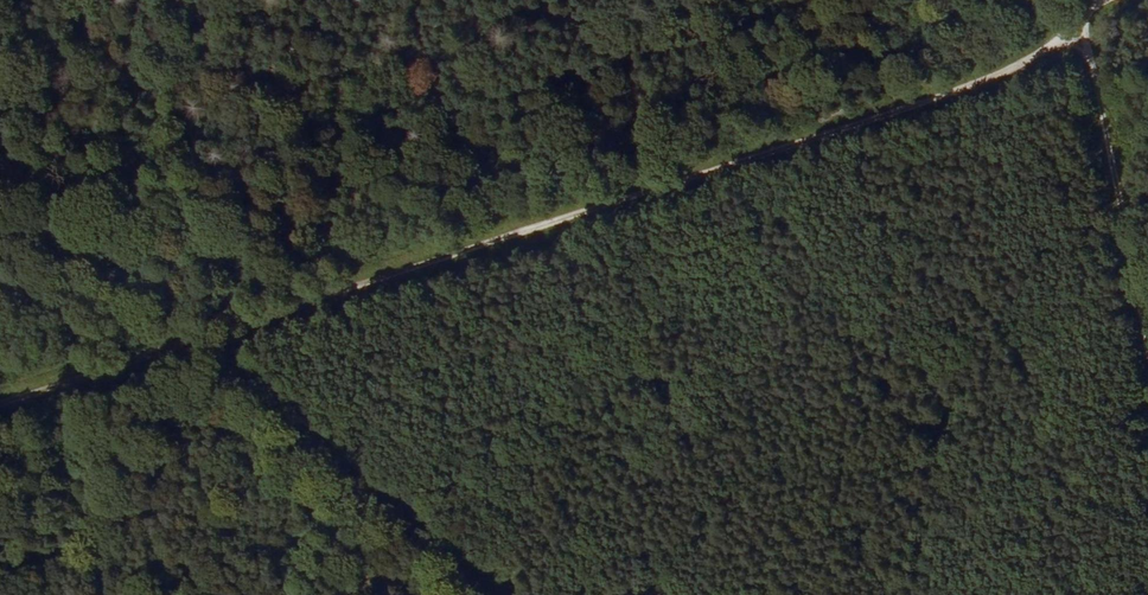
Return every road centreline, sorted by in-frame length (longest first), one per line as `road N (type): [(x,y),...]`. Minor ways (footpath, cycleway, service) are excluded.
road 1 (track): [(196,335),(922,104),(1011,69),(1109,0)]
road 2 (track): [(1090,0),(1147,282)]
road 3 (track): [(0,404),(196,335)]

